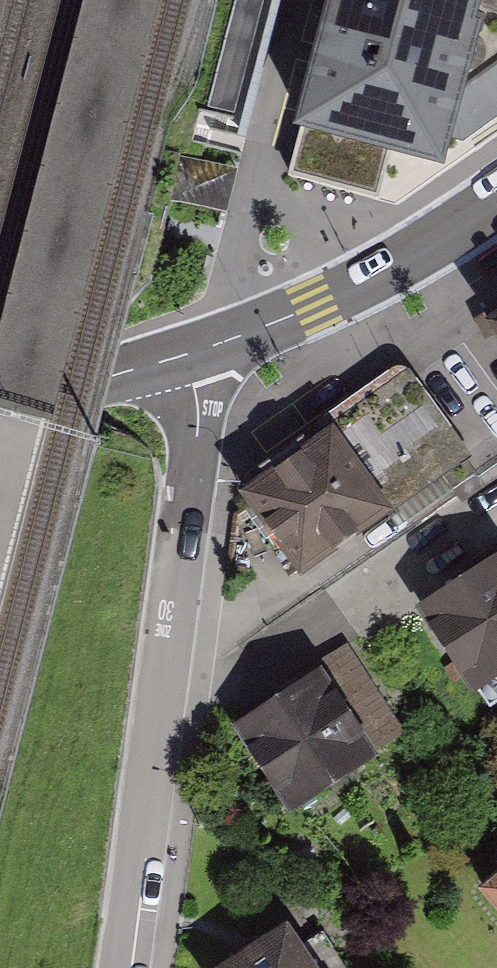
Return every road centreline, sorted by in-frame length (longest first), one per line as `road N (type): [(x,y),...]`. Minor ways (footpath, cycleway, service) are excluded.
road 1 (residential): [(124,967),(196,442),(185,355)]
road 2 (secondary): [(496,200),(365,285),(185,355)]
road 3 (secondary): [(185,355),(0,400)]

